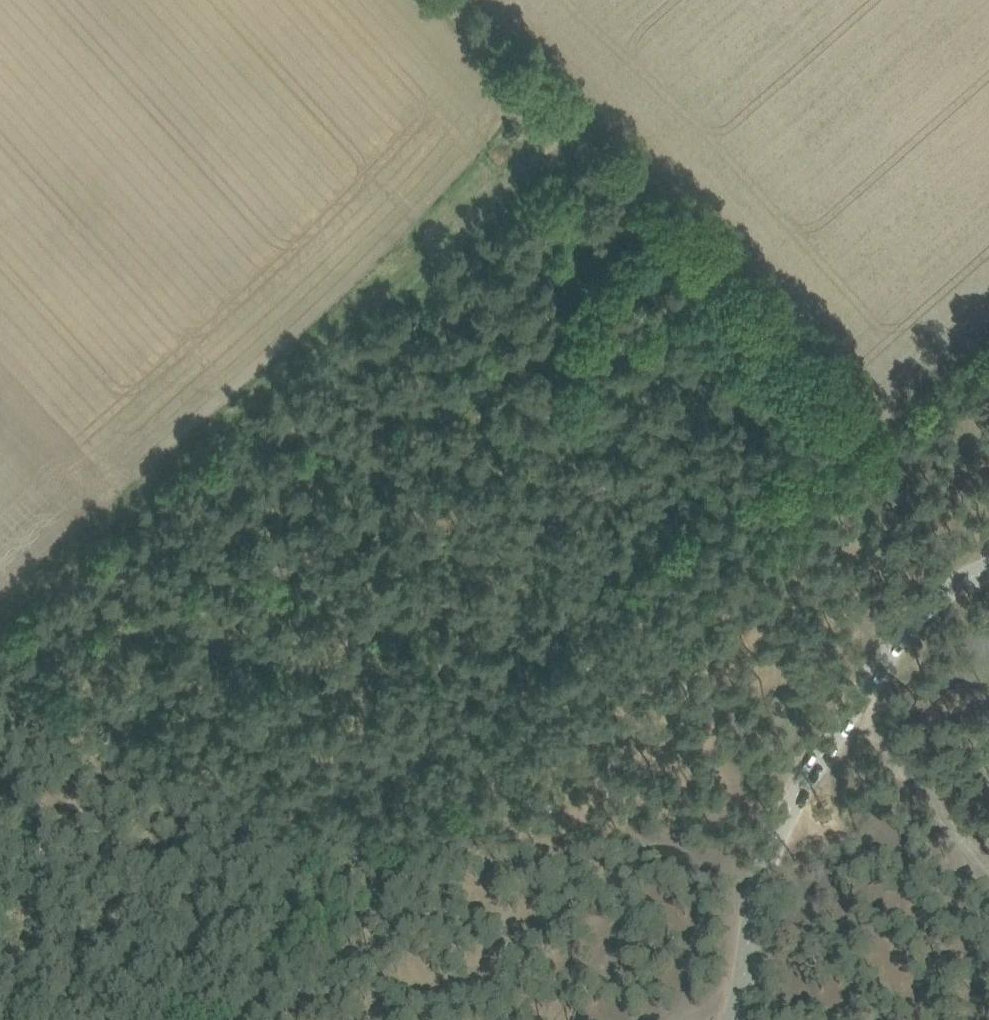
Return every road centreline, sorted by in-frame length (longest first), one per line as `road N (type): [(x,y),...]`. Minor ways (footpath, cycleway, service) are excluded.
road 1 (track): [(569,137),(437,0)]

